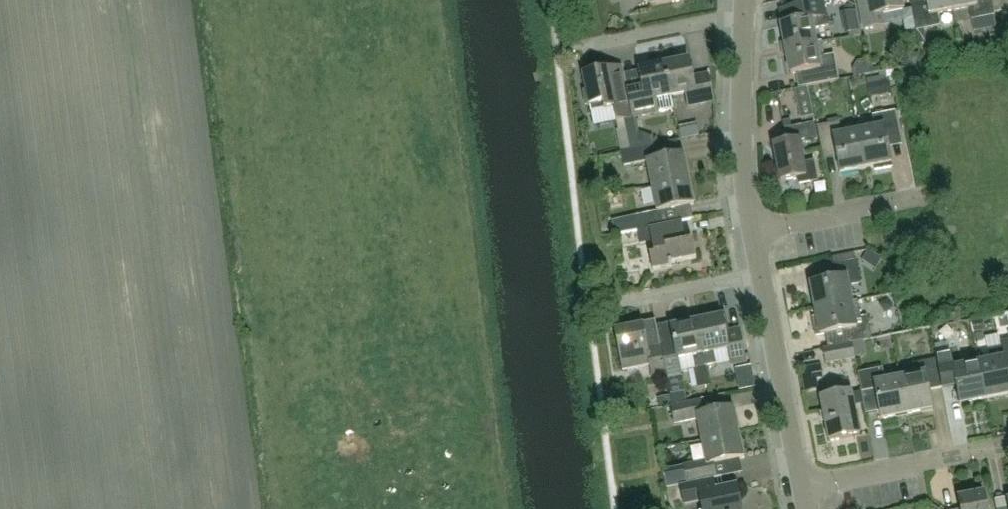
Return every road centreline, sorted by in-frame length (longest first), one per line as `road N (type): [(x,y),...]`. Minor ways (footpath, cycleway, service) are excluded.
road 1 (residential): [(753,231),(742,135),(743,14)]
road 2 (residential): [(802,484),(761,275)]
road 3 (residential): [(802,484),(1007,447)]
road 4 (residential): [(753,231),(921,198)]
road 5 (residential): [(586,46),(743,14)]
road 6 (residential): [(628,305),(761,275)]

